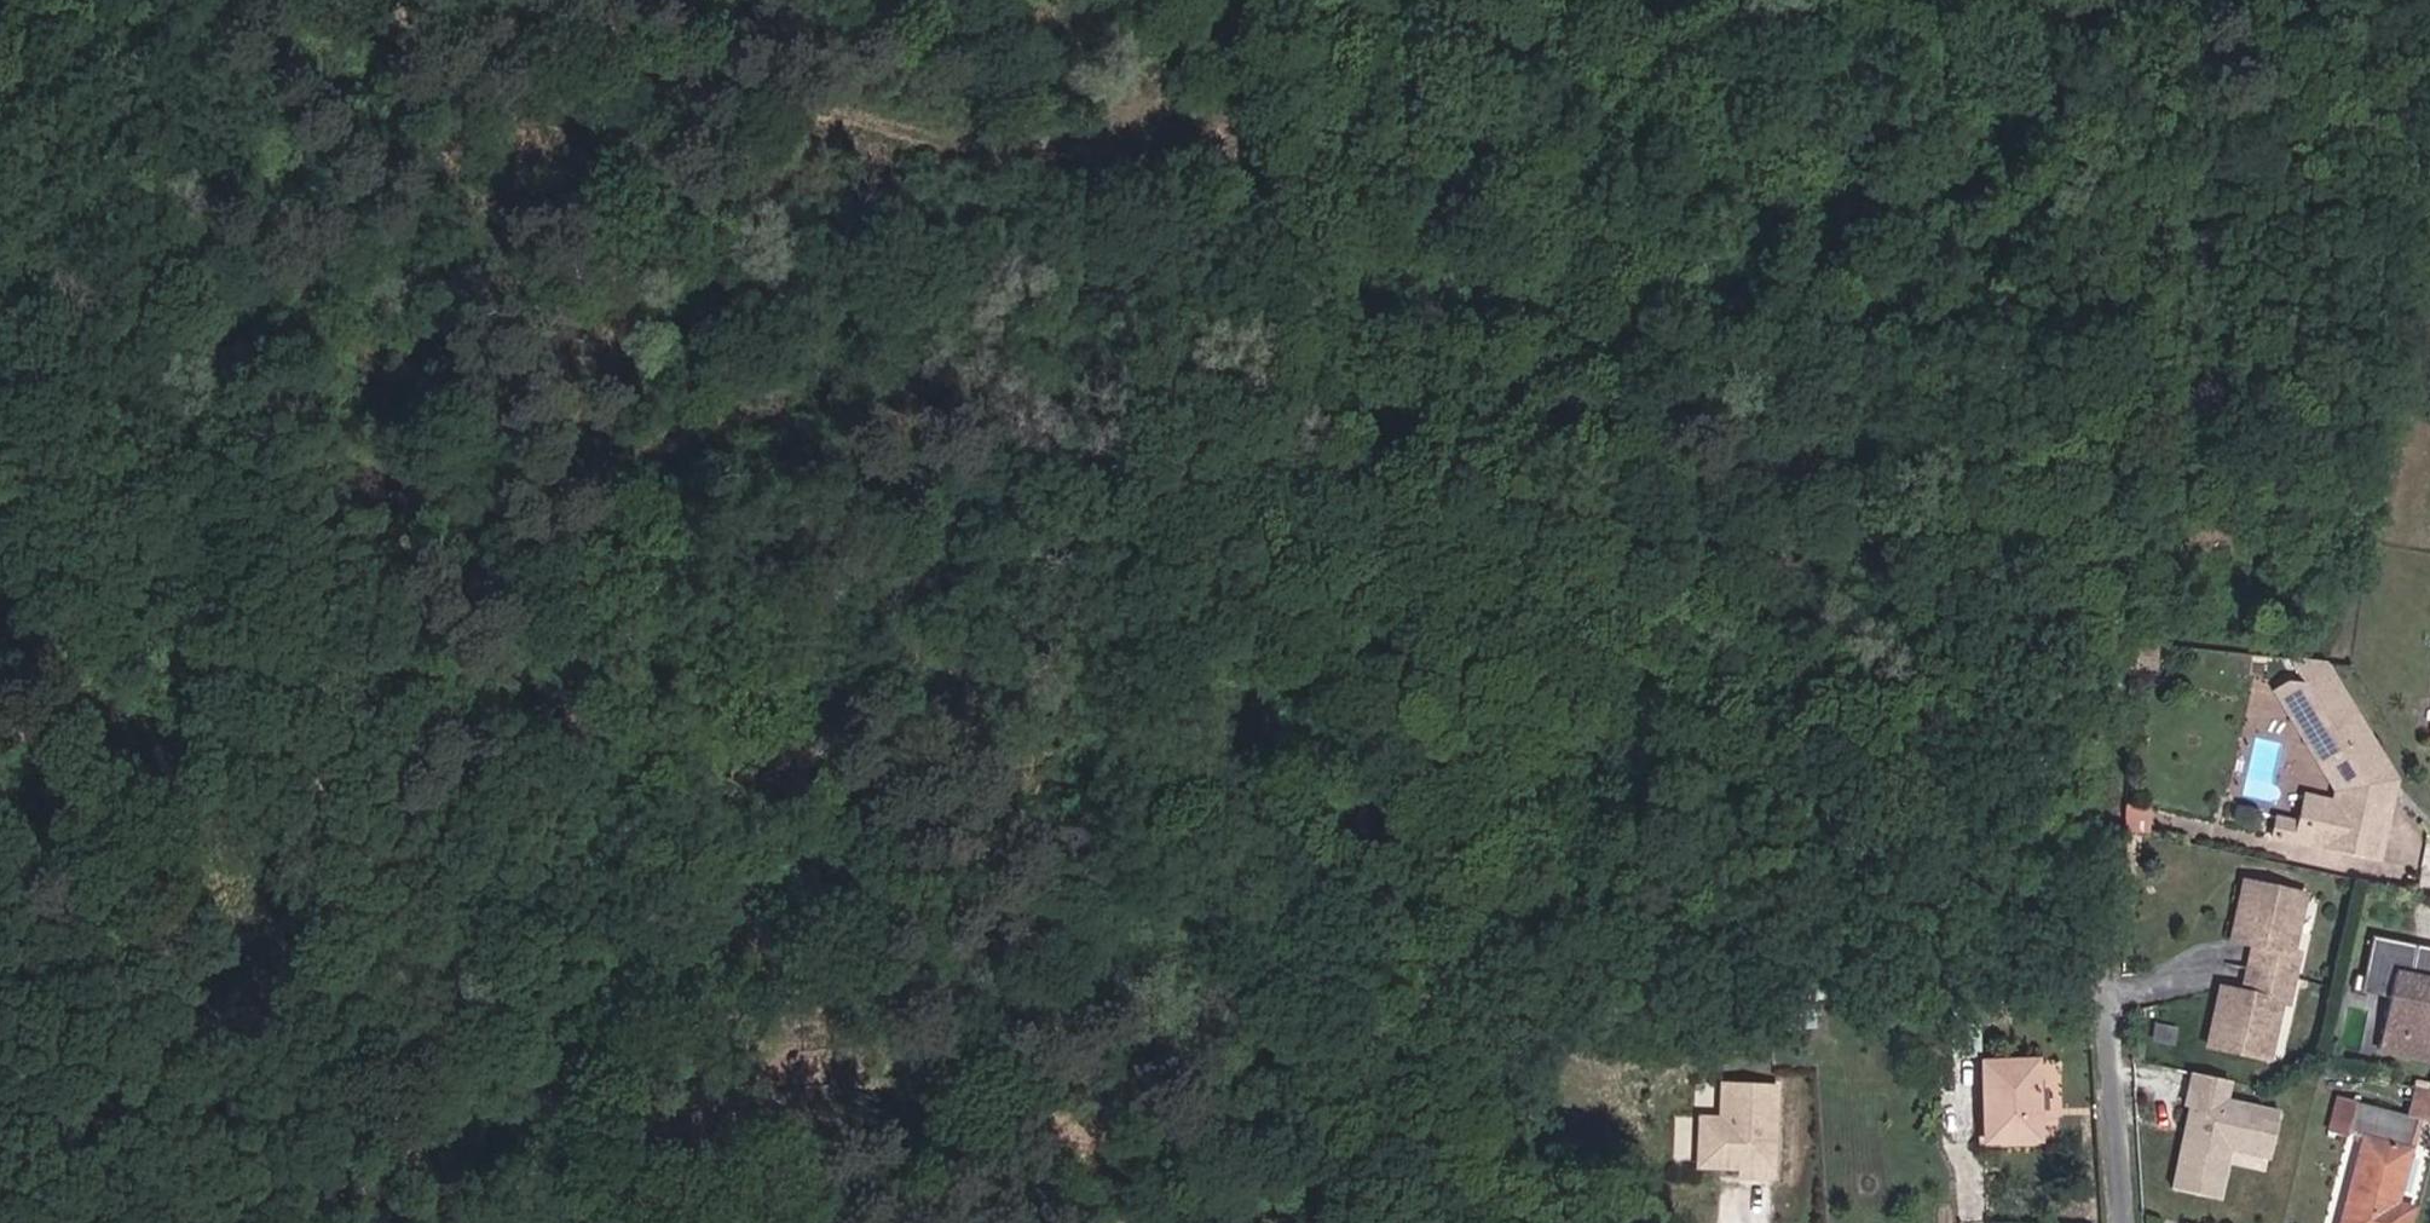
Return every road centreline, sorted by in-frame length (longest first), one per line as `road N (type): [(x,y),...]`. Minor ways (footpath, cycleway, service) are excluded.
road 1 (residential): [(2124,1222),(2116,989)]

